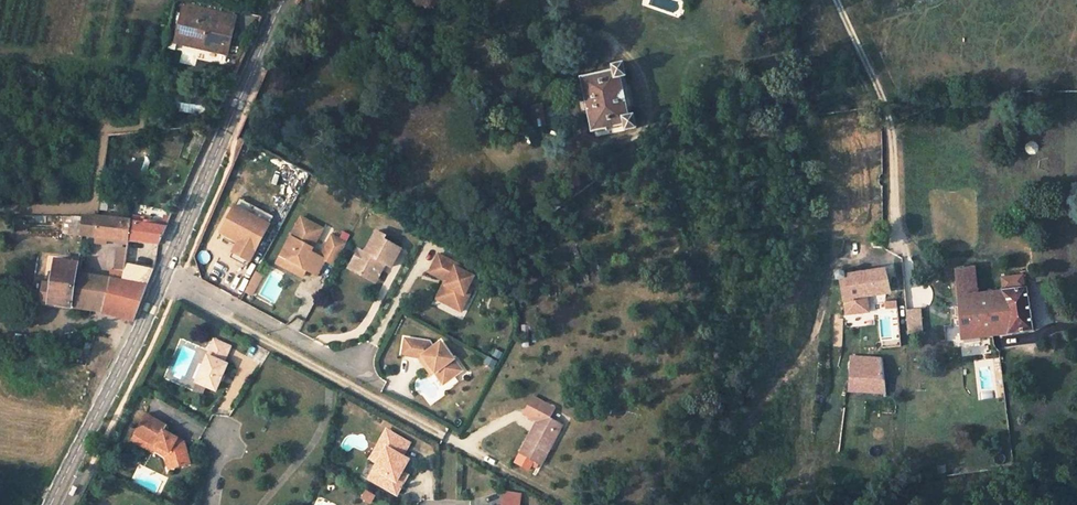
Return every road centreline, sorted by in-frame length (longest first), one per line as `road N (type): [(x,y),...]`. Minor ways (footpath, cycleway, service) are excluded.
road 1 (residential): [(165,272),(283,0)]
road 2 (track): [(895,251),(891,129),(837,0)]
road 3 (residential): [(51,504),(165,272)]
road 4 (residential): [(368,374),(165,272)]

